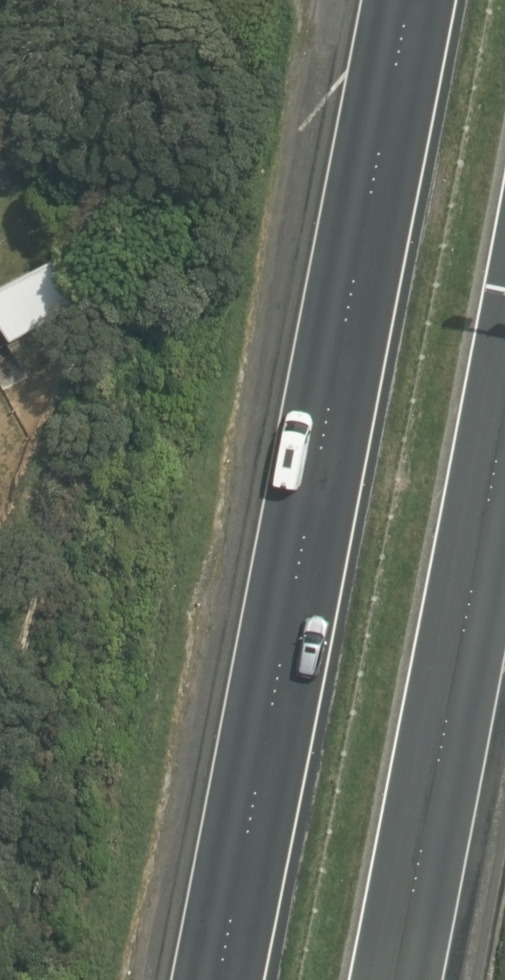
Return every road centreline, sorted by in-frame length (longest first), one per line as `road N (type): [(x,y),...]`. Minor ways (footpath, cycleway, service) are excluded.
road 1 (motorway): [(205,979),(396,0)]
road 2 (motorway): [(504,318),(375,979)]

